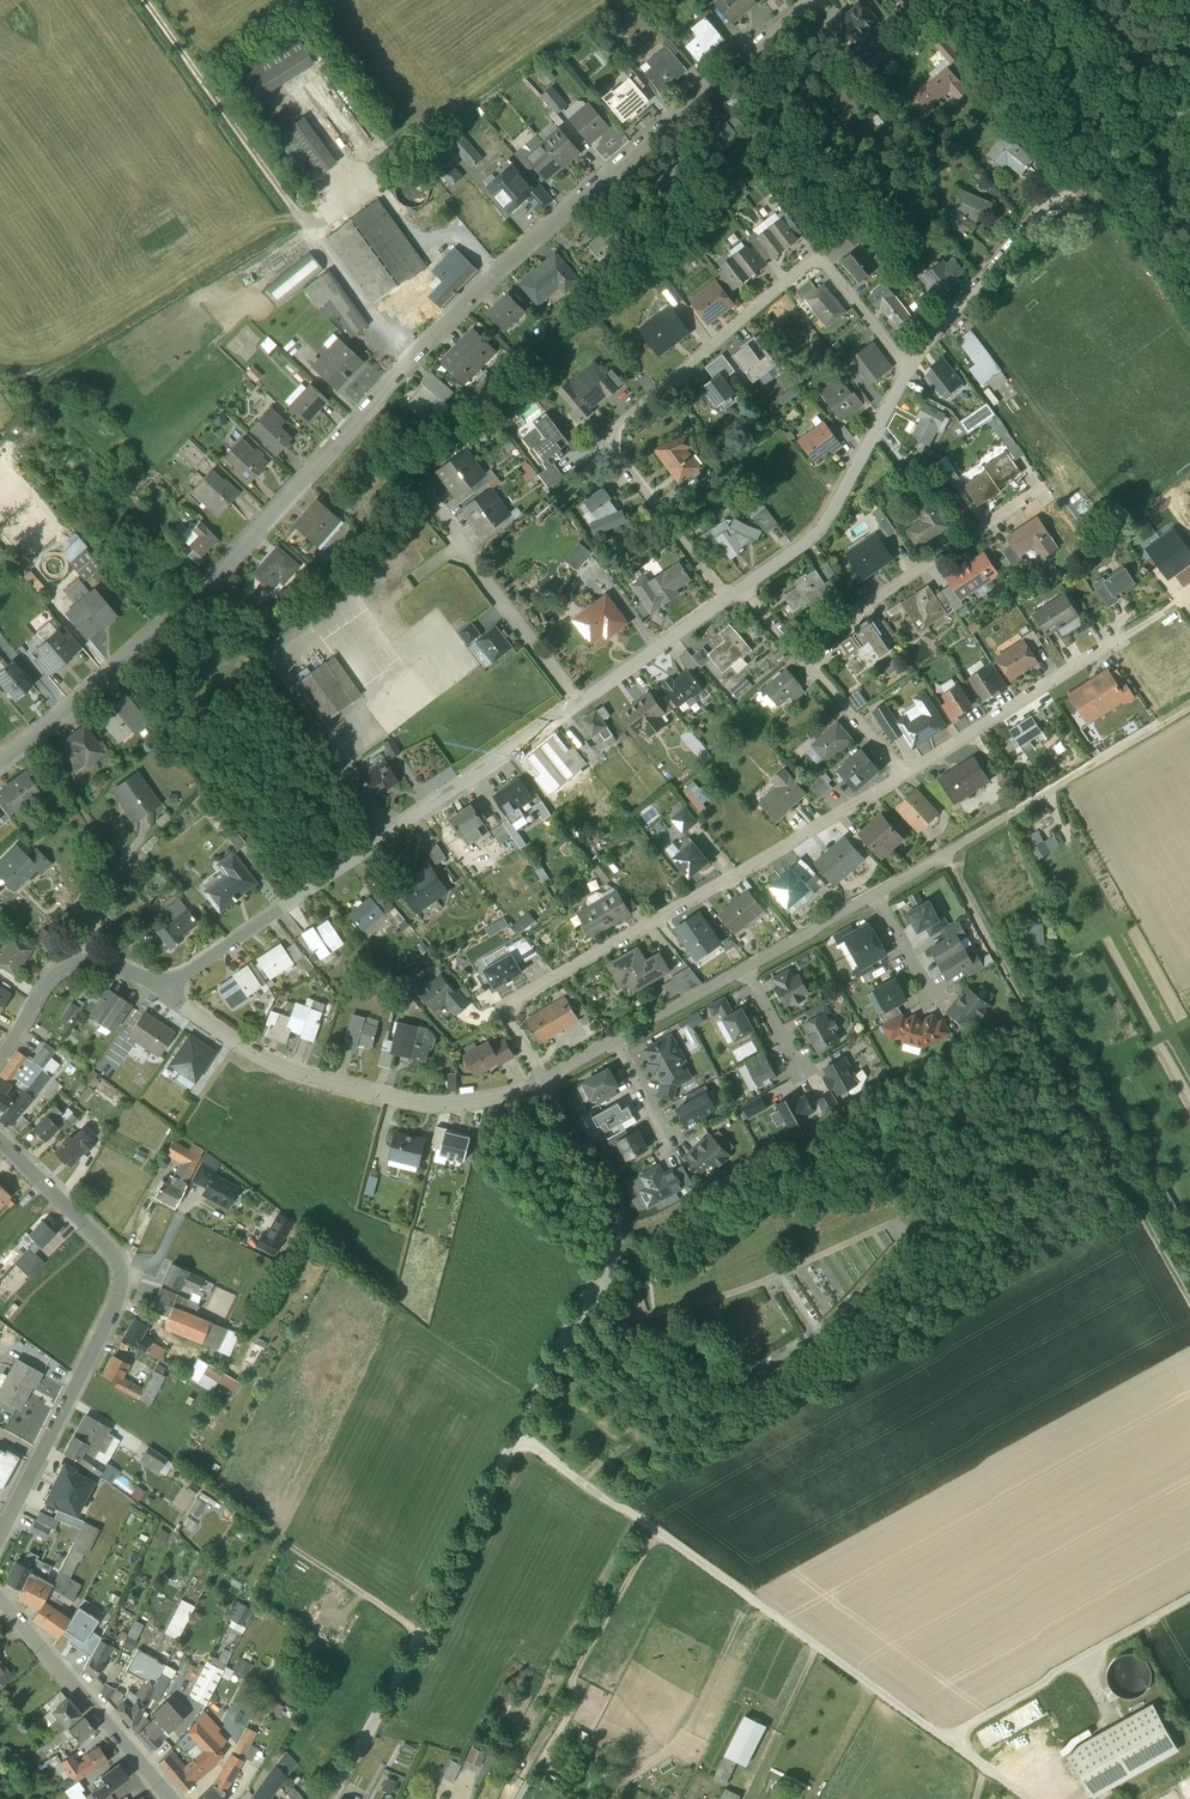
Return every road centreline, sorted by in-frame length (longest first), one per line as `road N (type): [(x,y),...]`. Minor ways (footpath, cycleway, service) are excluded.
road 1 (unclassified): [(819,0),(502,269),(261,532),(92,694),(0,769)]
road 2 (residential): [(330,1798),(621,1246),(611,1192),(546,1080)]
road 3 (track): [(1026,1798),(519,1432)]
road 4 (residential): [(905,778),(505,1008),(546,1080)]
road 5 (unclassified): [(165,987),(580,702)]
road 6 (residential): [(731,598),(609,433),(818,256)]
road 7 (residential): [(0,1534),(118,1303),(125,1275),(0,1141)]
road 8 (residential): [(546,1080),(522,1091),(420,1104),(328,1083),(256,1054),(165,987)]
road 9 (track): [(995,954),(1189,1305)]
road 10 (residential): [(1189,596),(905,778)]
road 11 (residential): [(796,650),(1039,489)]
road 12 (track): [(145,0),(309,232)]
road 13 (unclassified): [(744,590),(818,537),(911,369)]
road 14 (track): [(947,1743),(1189,1605)]
road 15 (residential): [(0,1598),(169,1798)]
road 16 (track): [(419,1632),(280,1538),(269,1463)]
road 17 (unclassified): [(911,369),(1059,188)]
road 18 (residential): [(580,702),(463,538)]
road 19 (unclassified): [(580,702),(731,598)]
road 20 (residential): [(796,650),(905,778)]
road 21 (track): [(1059,188),(1189,110)]
road 22 (residential): [(747,965),(877,891)]
road 23 (residential): [(616,1035),(747,965)]
road 24 (residential): [(818,256),(911,369)]
road 25 (track): [(1133,141),(1152,170),(1137,197),(1108,200),(1064,186)]
road 26 (residential): [(85,961),(50,980),(0,1061)]

